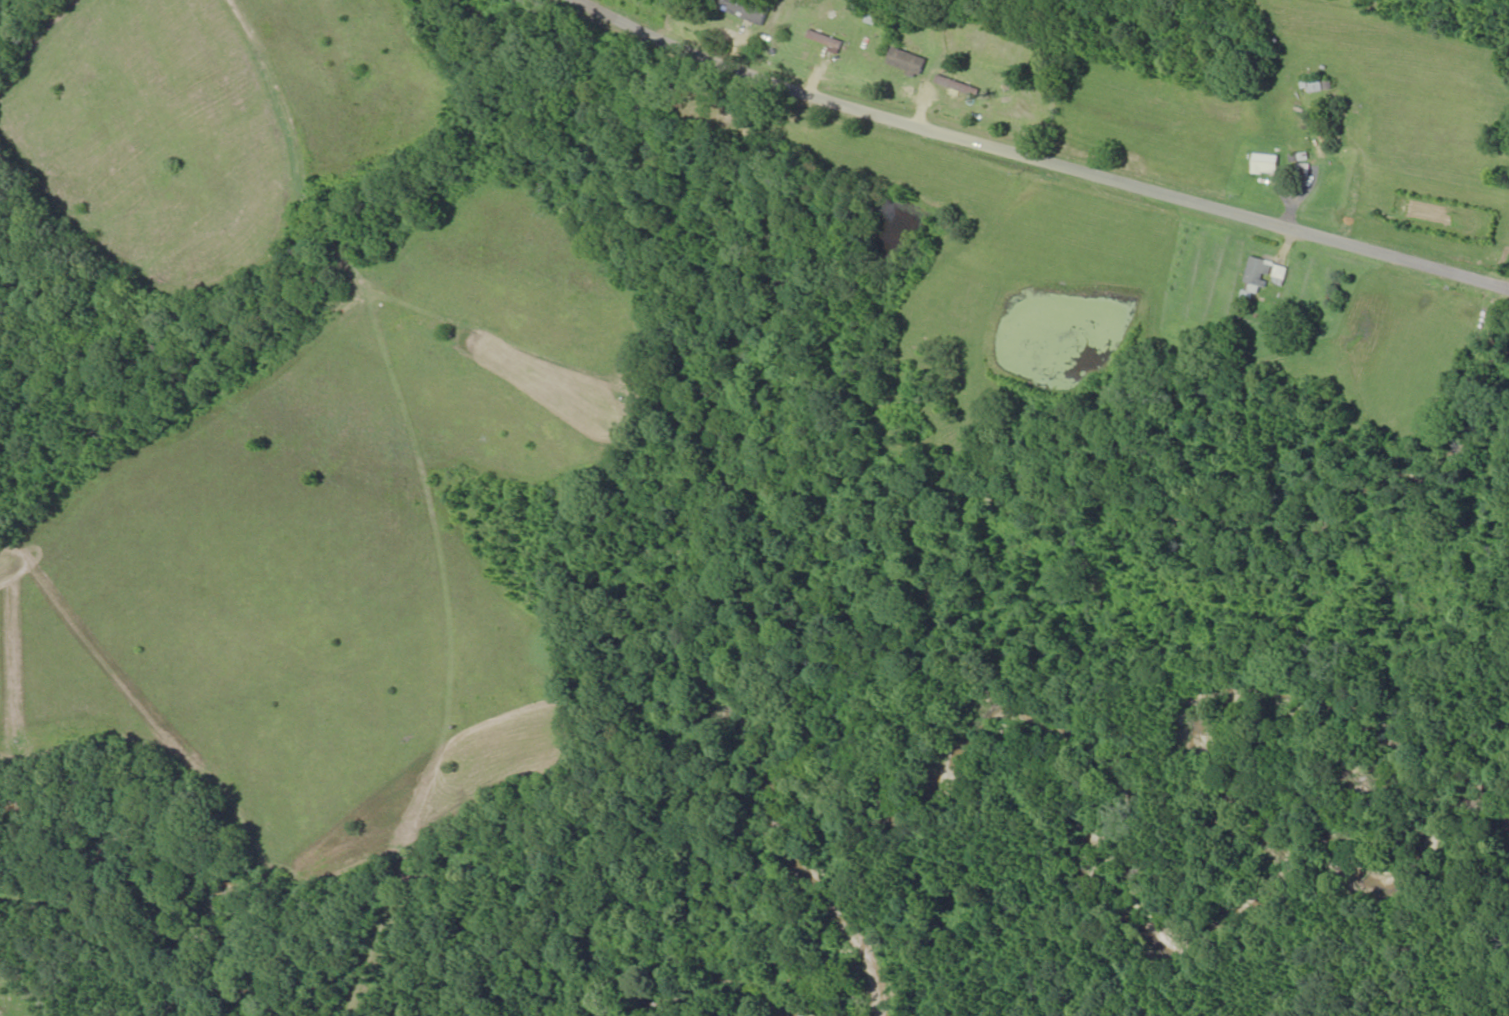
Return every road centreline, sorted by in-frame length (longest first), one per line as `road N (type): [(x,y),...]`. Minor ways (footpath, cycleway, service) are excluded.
road 1 (residential): [(1508,285),(958,130),(600,0)]
road 2 (residential): [(229,0),(282,70),(307,141),(321,224),(386,332)]

